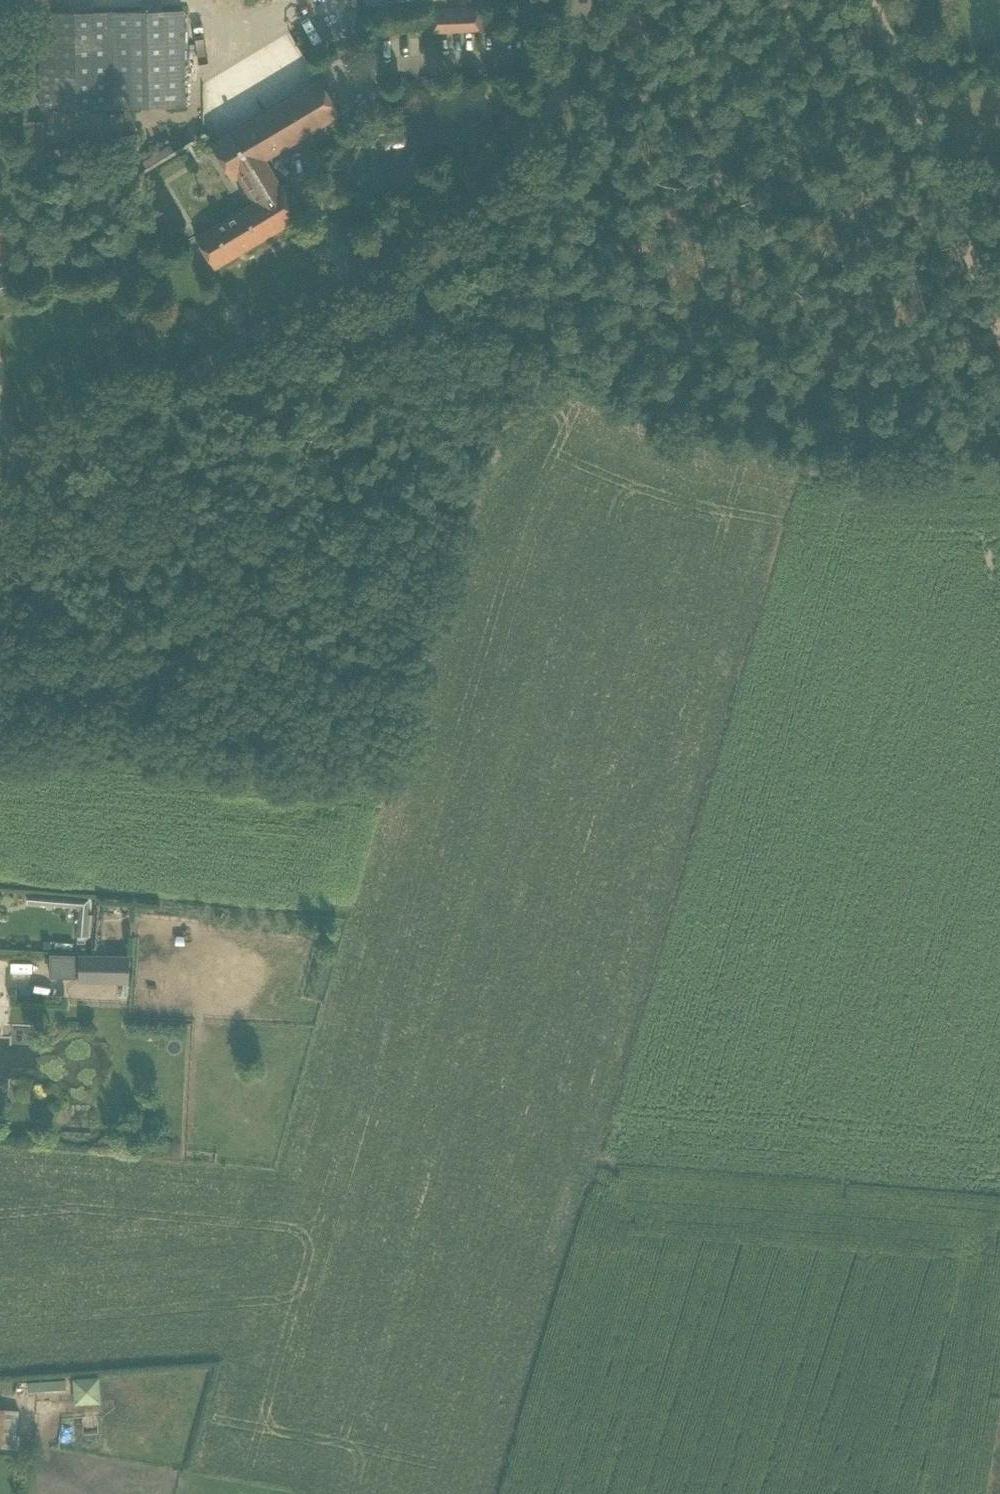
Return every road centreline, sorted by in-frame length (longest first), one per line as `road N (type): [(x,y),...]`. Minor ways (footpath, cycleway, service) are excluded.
road 1 (unclassified): [(0,488),(423,233),(505,175),(570,72),(581,0)]
road 2 (track): [(870,0),(984,276)]
road 3 (track): [(556,99),(568,170),(541,360)]

